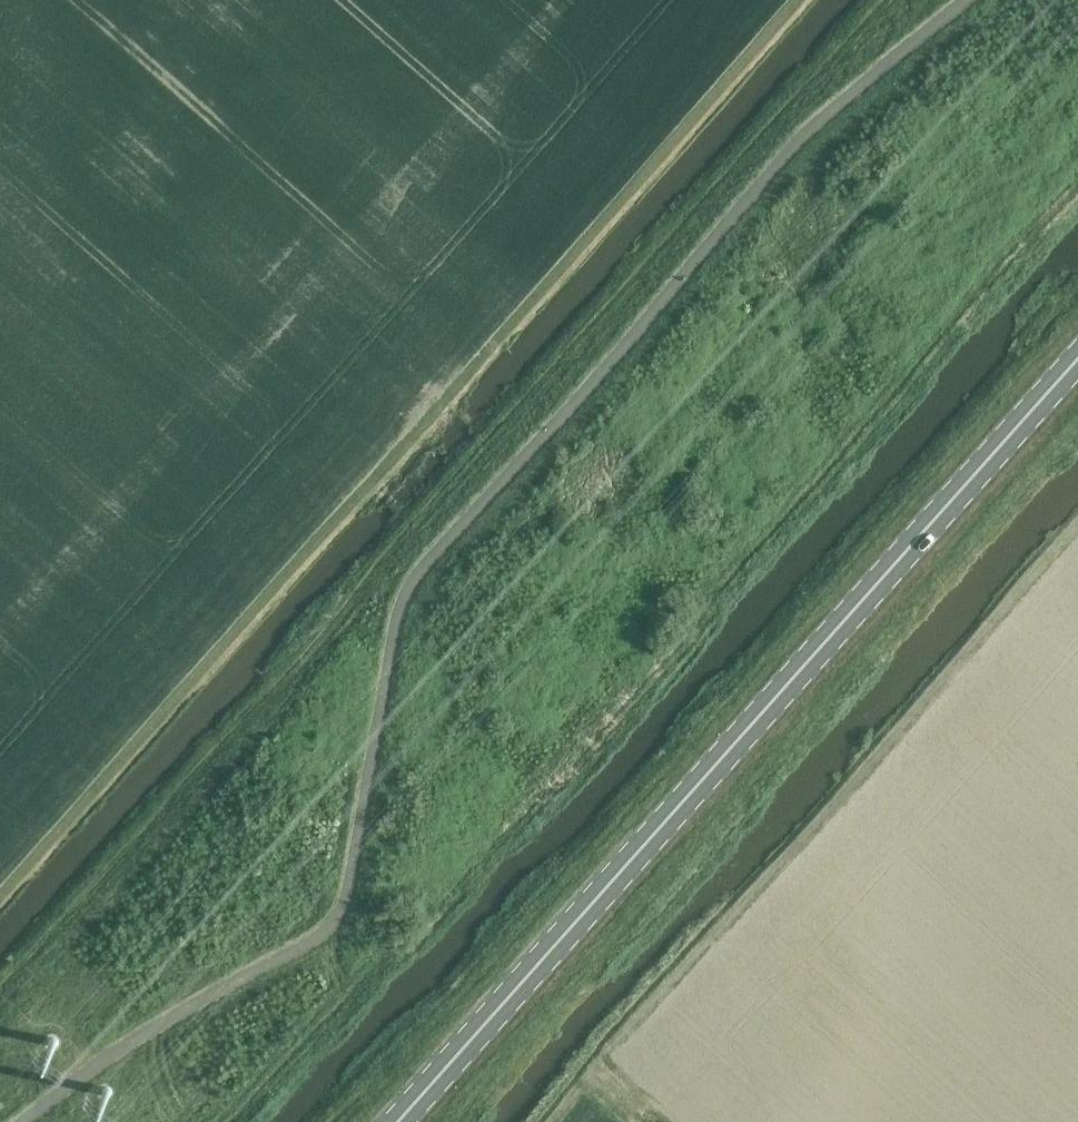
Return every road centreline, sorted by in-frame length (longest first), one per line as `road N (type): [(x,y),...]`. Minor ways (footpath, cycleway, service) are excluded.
road 1 (primary): [(398,1121),(1077,359)]

